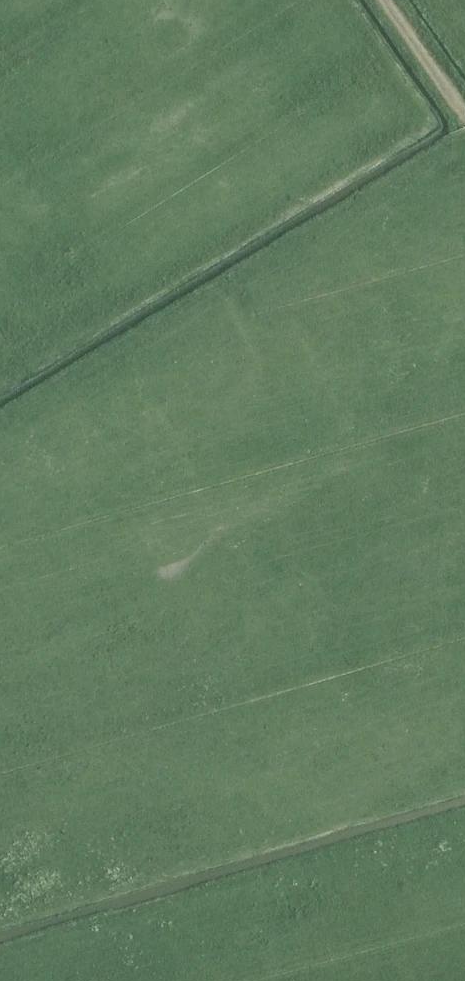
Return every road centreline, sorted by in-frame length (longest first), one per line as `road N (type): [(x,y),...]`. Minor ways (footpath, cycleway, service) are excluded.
road 1 (unclassified): [(385,0),(464,113)]

